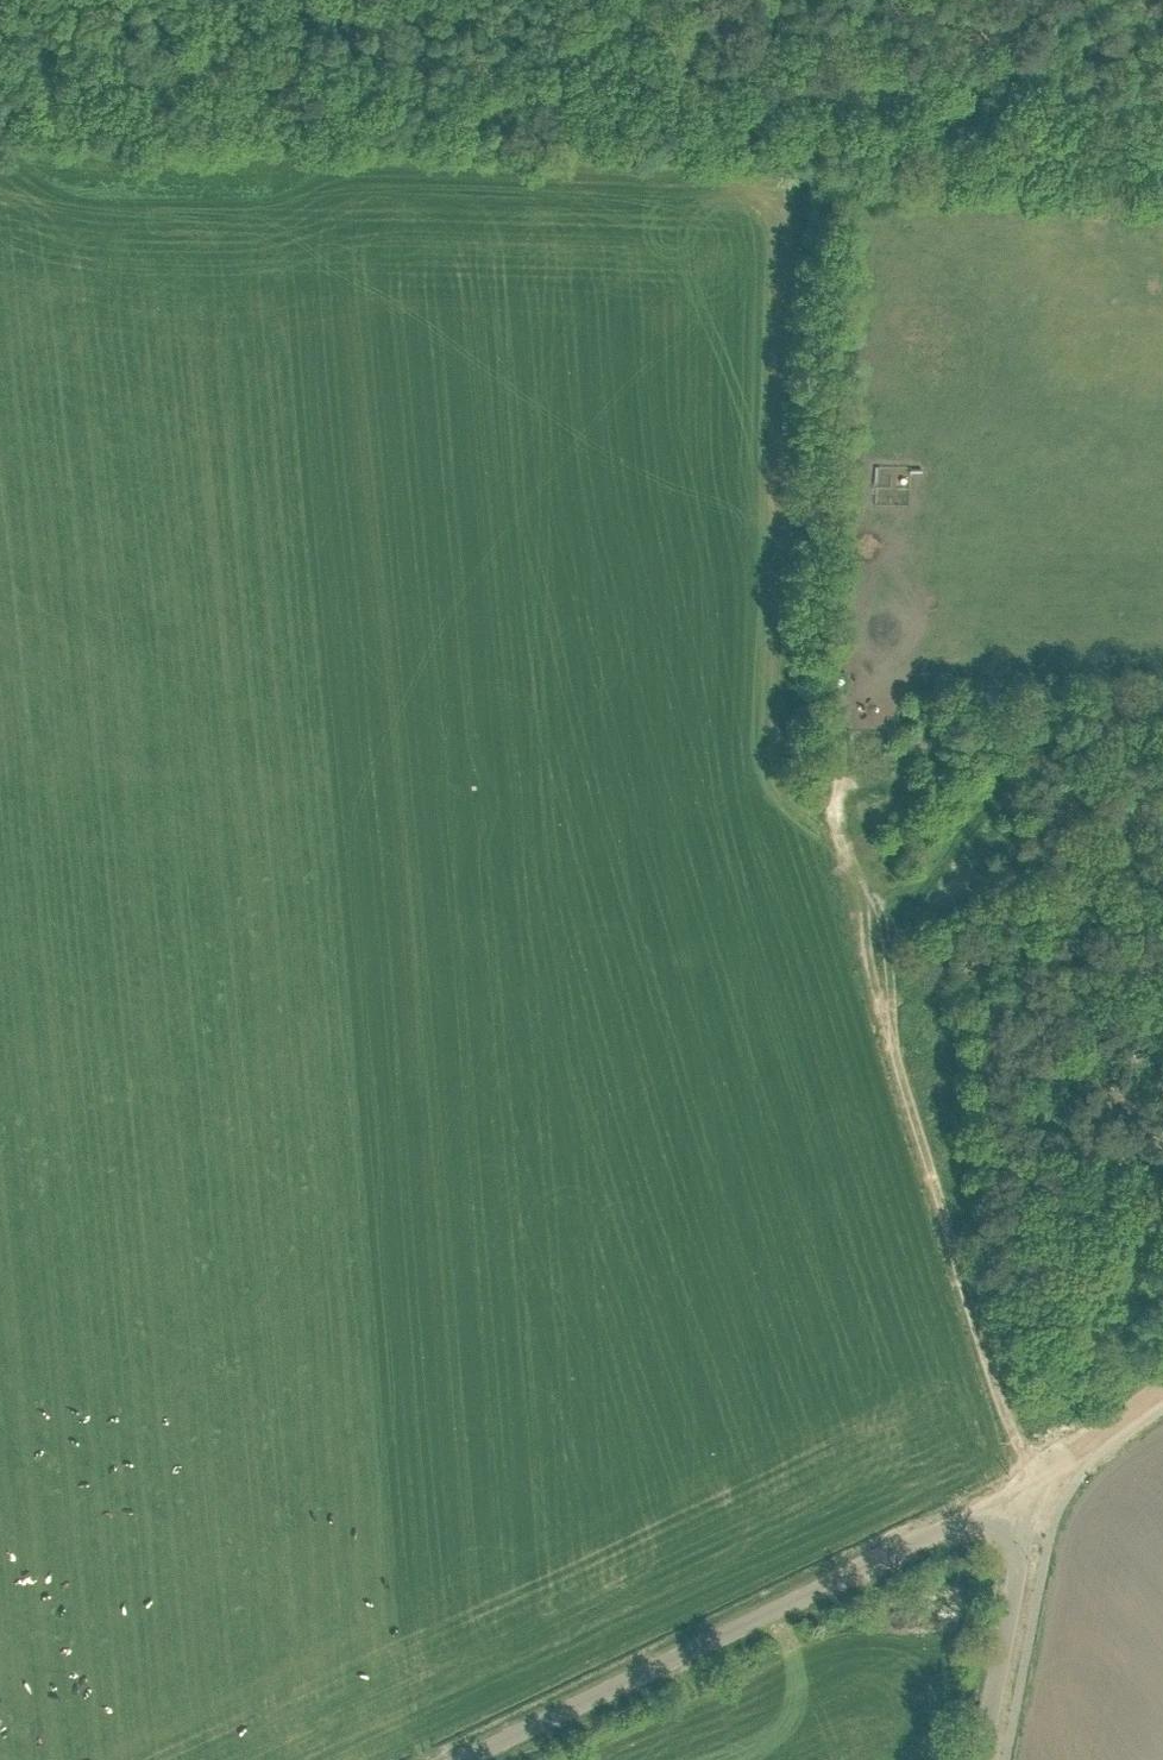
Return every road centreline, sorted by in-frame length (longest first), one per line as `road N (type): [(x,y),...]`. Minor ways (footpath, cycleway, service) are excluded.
road 1 (unclassified): [(980,1759),(1033,1485),(461,1759)]
road 2 (track): [(1033,1485),(810,801)]
road 3 (track): [(852,927),(939,868),(1059,690)]
road 4 (track): [(1033,1485),(1084,1434),(1162,1380)]

